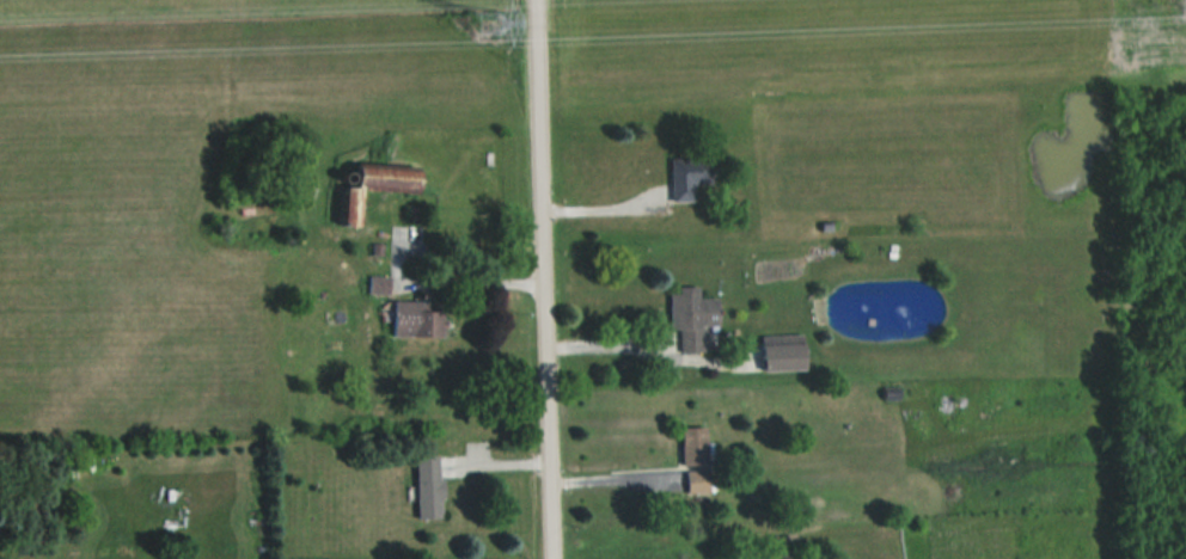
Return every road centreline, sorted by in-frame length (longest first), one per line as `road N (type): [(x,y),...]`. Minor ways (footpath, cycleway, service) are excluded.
road 1 (residential): [(534,0),(550,558)]

